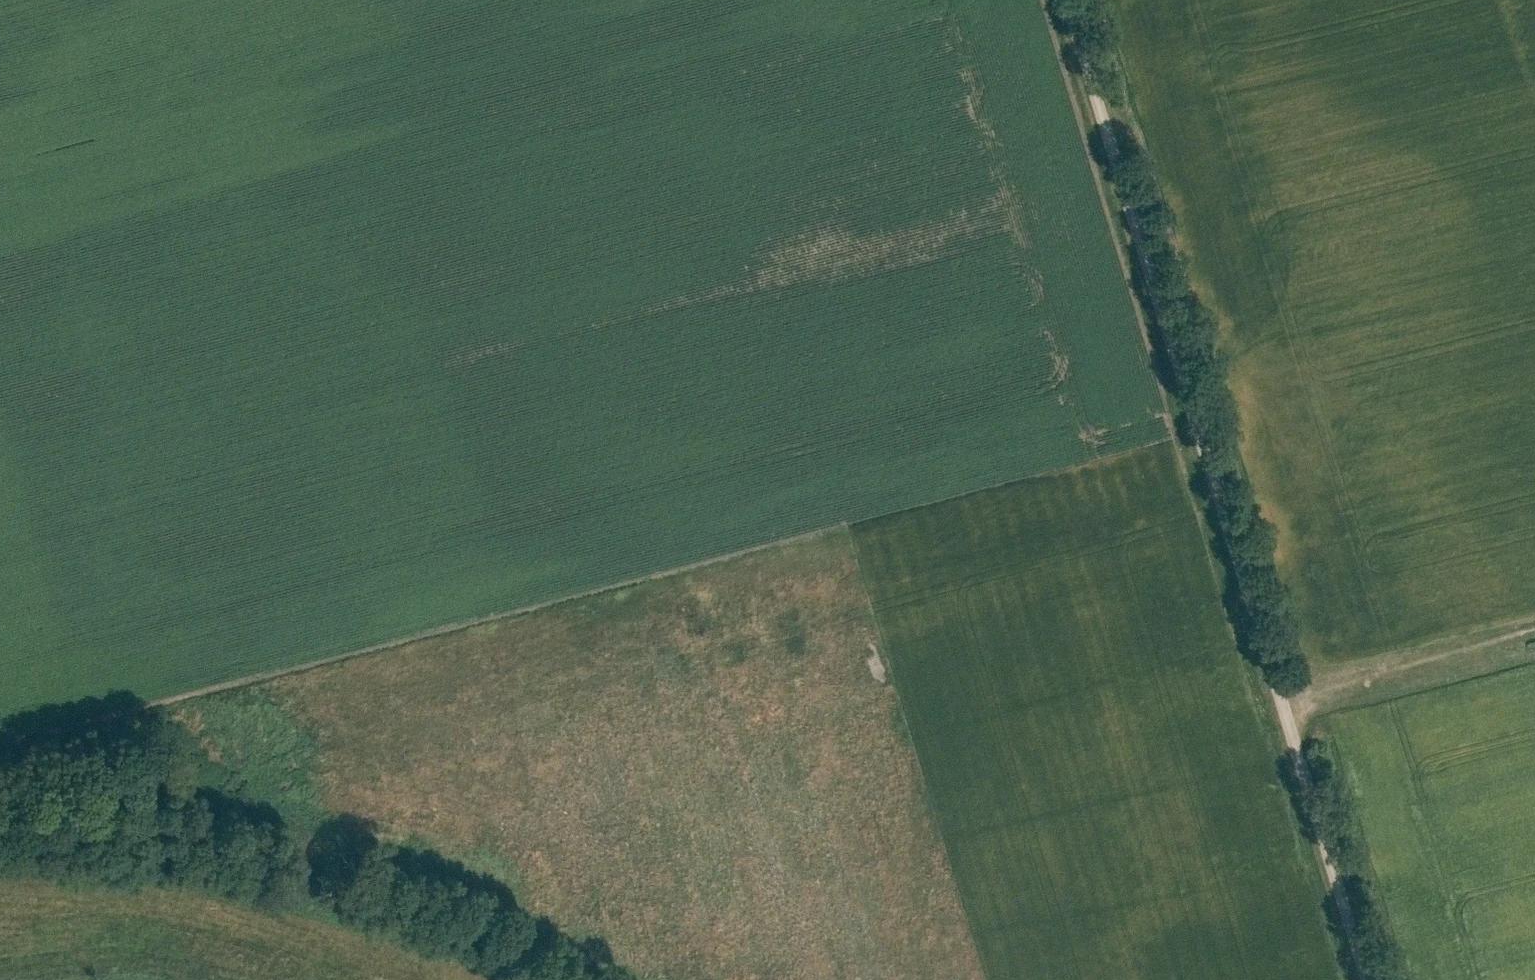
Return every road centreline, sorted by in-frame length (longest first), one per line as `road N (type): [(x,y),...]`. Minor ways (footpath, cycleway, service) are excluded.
road 1 (unclassified): [(1067,0),(1282,700)]
road 2 (unclassified): [(1367,979),(1282,700)]
road 3 (track): [(1282,700),(1534,628)]

